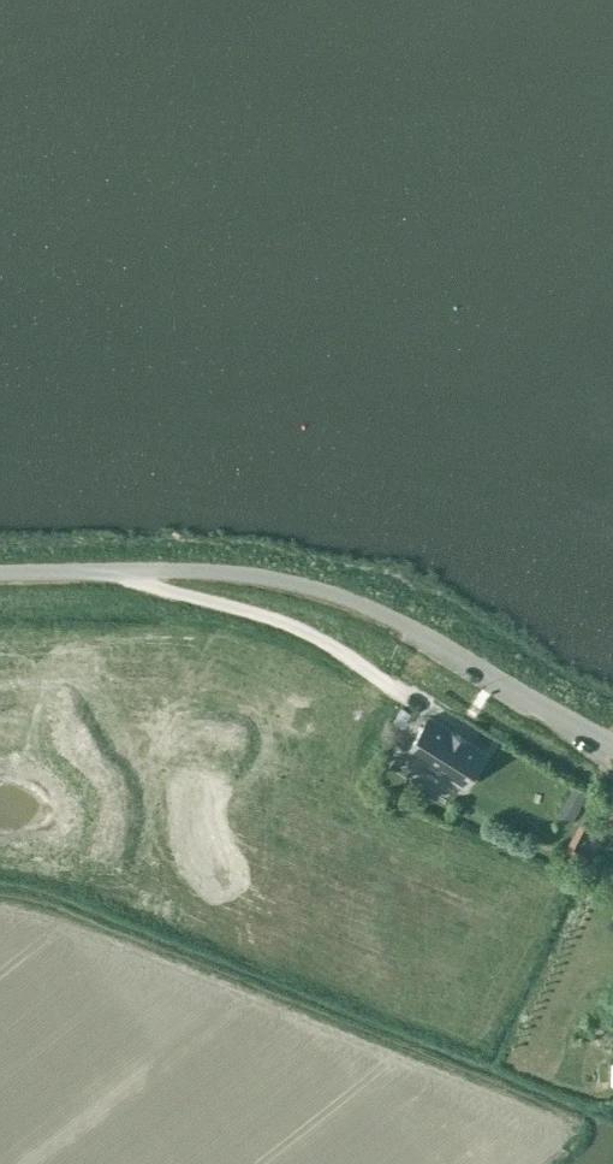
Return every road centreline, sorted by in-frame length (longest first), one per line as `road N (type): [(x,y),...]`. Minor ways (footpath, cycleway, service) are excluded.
road 1 (unclassified): [(0,573),(229,571),(327,590),(439,643),(612,745)]

